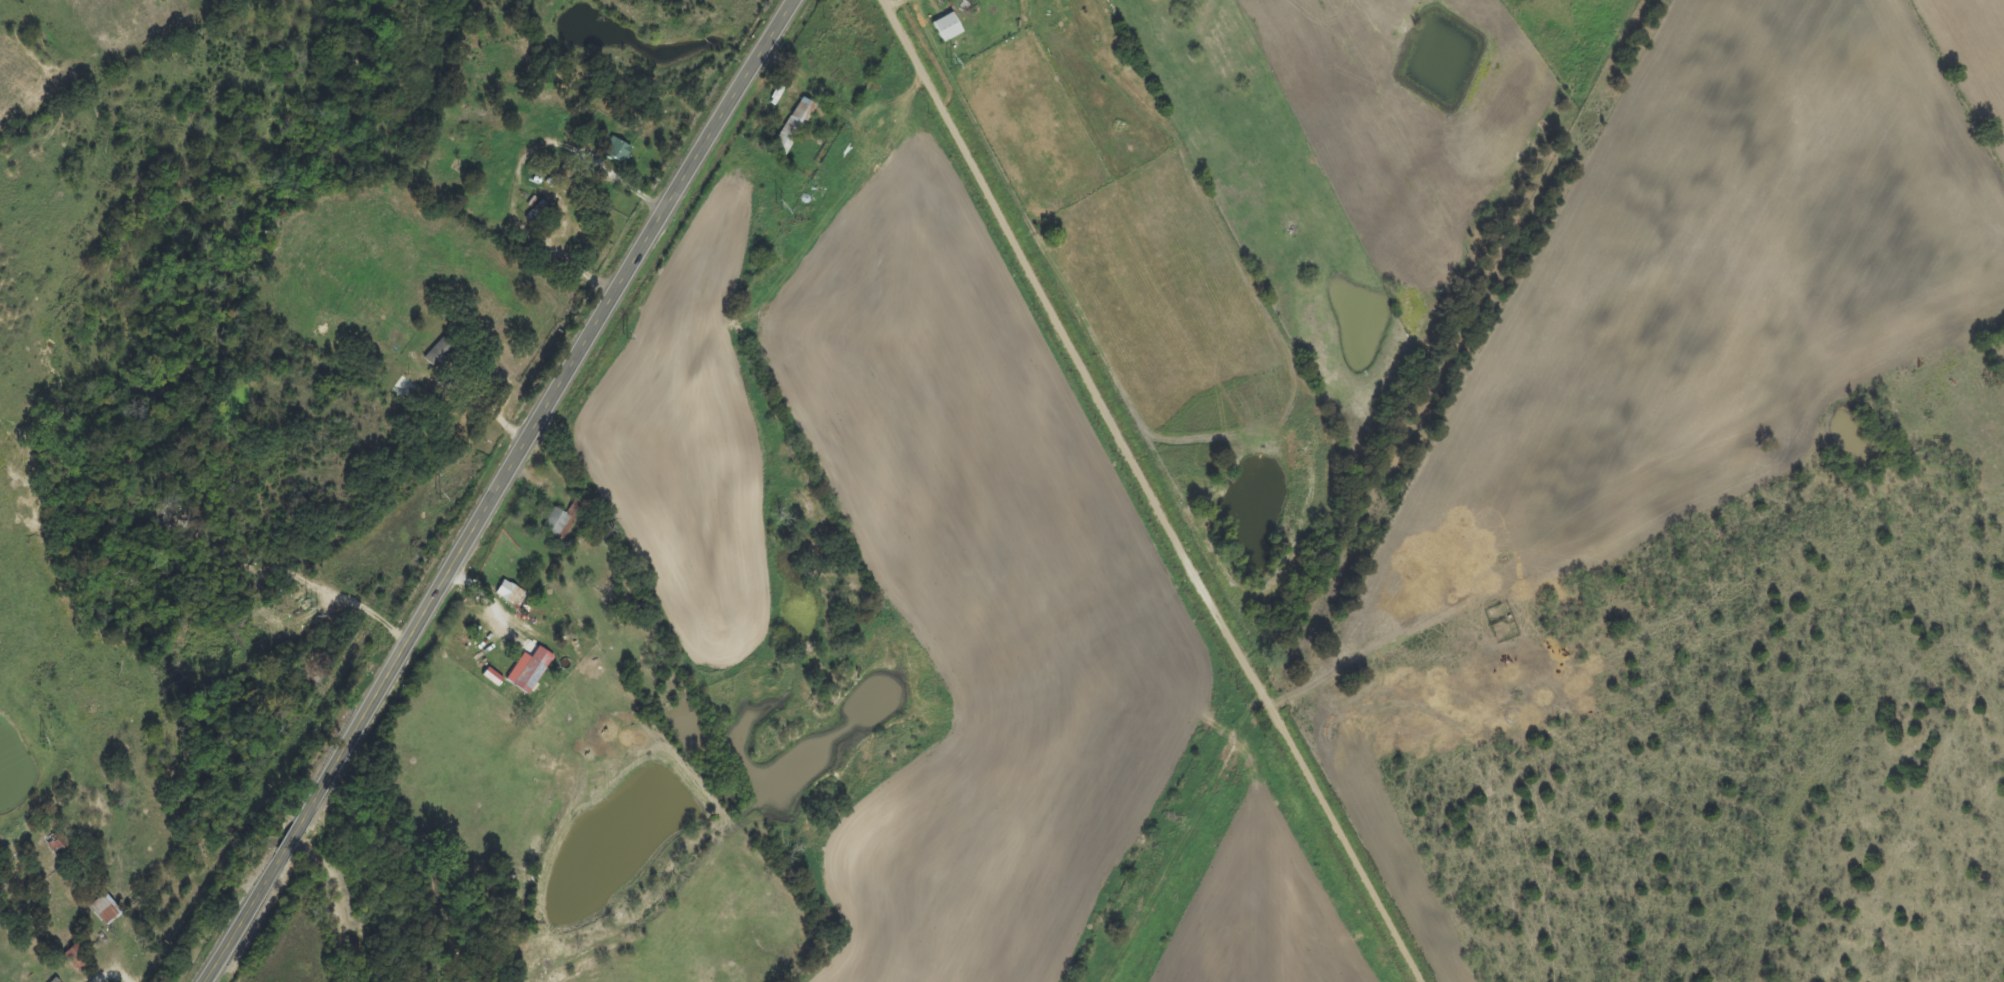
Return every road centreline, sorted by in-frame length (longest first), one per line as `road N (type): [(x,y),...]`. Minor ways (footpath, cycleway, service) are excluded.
road 1 (secondary): [(205,981),(796,0)]
road 2 (residential): [(1426,981),(890,0)]

